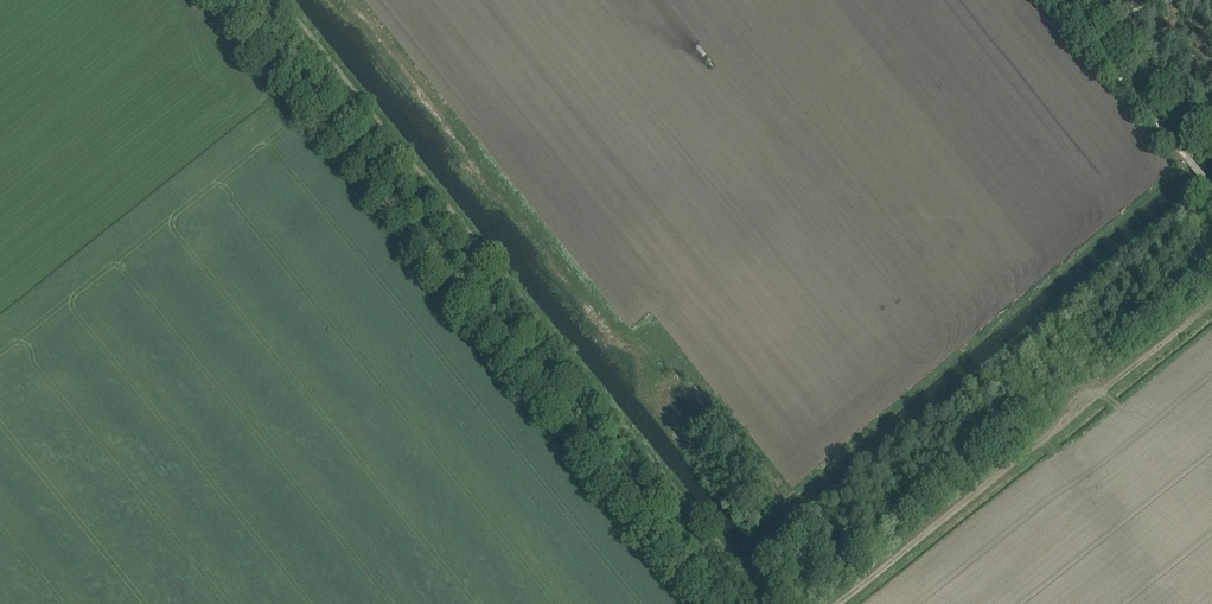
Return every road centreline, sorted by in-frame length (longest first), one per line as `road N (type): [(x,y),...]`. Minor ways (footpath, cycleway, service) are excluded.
road 1 (track): [(839,603),(1211,304)]
road 2 (track): [(1065,0),(1183,151)]

